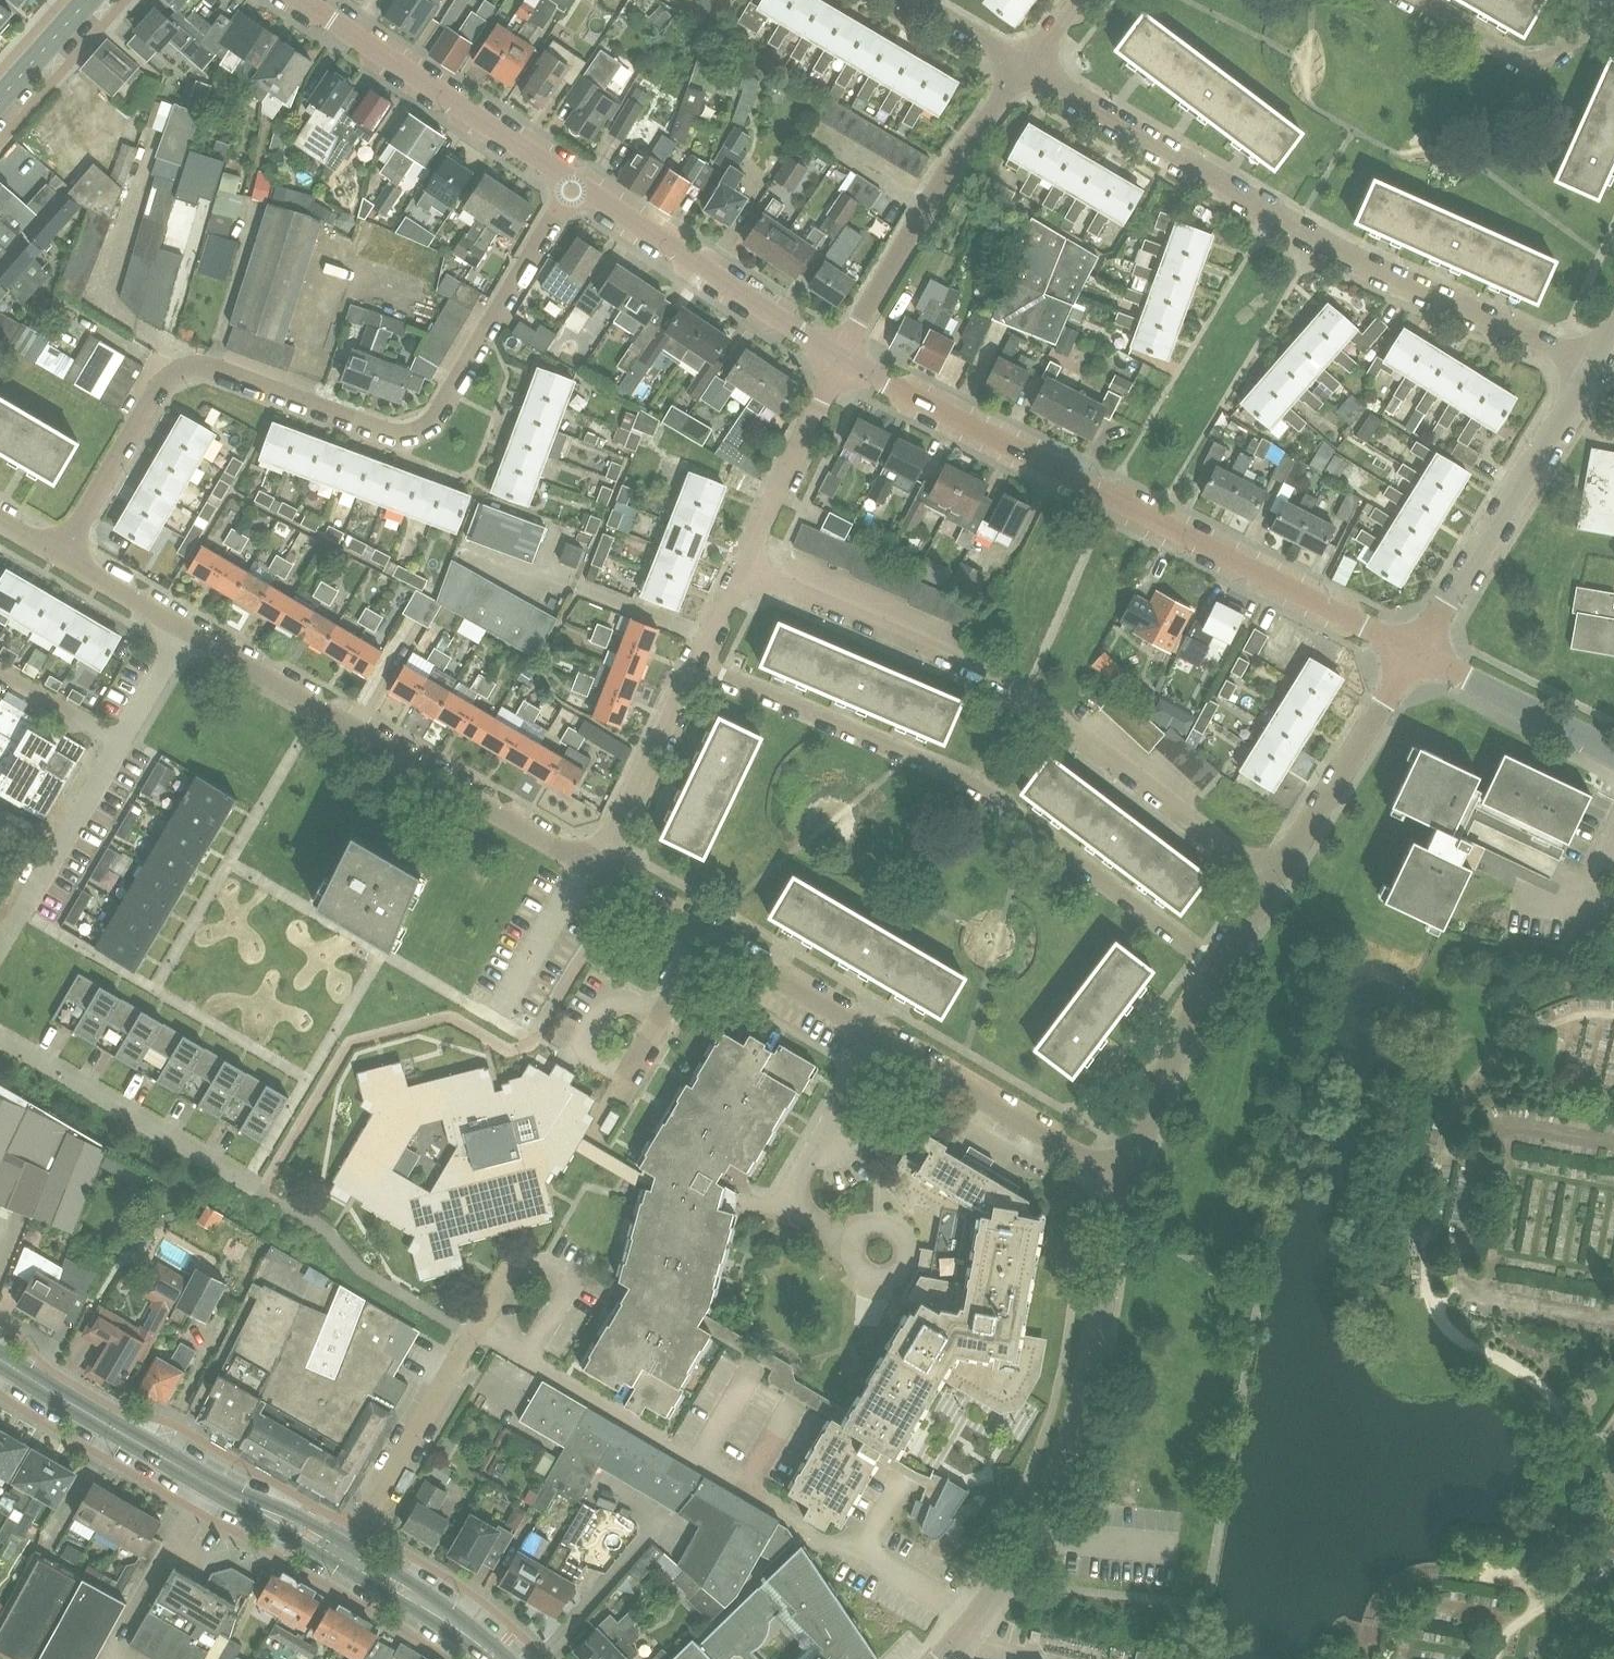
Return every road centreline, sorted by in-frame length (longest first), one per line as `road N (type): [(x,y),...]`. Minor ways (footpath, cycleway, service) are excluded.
road 1 (residential): [(63,557),(173,377),(213,372),(400,437),(428,431),(576,183)]
road 2 (residential): [(1025,65),(1349,263),(1593,367)]
road 3 (residential): [(1415,652),(841,361)]
road 4 (residential): [(1274,882),(1027,696),(743,571)]
road 5 (residential): [(1221,967),(973,784),(696,662)]
road 6 (unclassified): [(946,1658),(1002,1583),(1056,1481),(1096,1346),(1130,1178)]
road 7 (residential): [(589,866),(186,628)]
road 8 (primary): [(342,1554),(0,1358)]
road 9 (residential): [(186,628),(0,948)]
road 10 (unclassified): [(841,361),(914,226),(1025,65)]
road 11 (residential): [(1415,652),(1593,367)]
road 12 (residential): [(576,183),(304,0)]
road 13 (residential): [(841,361),(576,183)]
road 14 (residential): [(0,1036),(265,1191)]
road 15 (residential): [(1130,1178),(873,1036)]
road 16 (unclassified): [(1274,882),(1415,652)]
road 17 (residential): [(475,1336),(354,1267),(338,1241),(265,1191)]
road 18 (residential): [(342,1554),(475,1336)]
road 19 (residential): [(852,1245),(800,1211),(805,1168),(873,1036)]
road 20 (residential): [(475,1336),(534,1365),(573,1292),(552,1271),(530,1271),(506,1280),(494,1304)]
road 21 (residential): [(743,571),(841,361)]
road 22 (residential): [(589,866),(607,845),(696,662)]
road 23 (unclassified): [(1130,1178),(1172,1063),(1221,967)]
road 24 (residential): [(1419,0),(1537,64),(1613,10)]
road 25 (unclassified): [(1613,753),(1415,652)]
road 26 (residential): [(873,1036),(707,936)]
road 27 (primary): [(497,1658),(342,1554)]
road 28 (residential): [(614,1094),(707,936)]
road 29 (residential): [(852,1245),(857,1271),(870,1281),(892,1281),(908,1266),(909,1244),(898,1228),(872,1225),(856,1237)]
road 30 (unclassified): [(186,628),(63,557)]
road 31 (secondary): [(0,102),(95,0)]
road 32 (residential): [(707,936),(589,866)]
road 33 (residential): [(1025,65),(909,0)]

